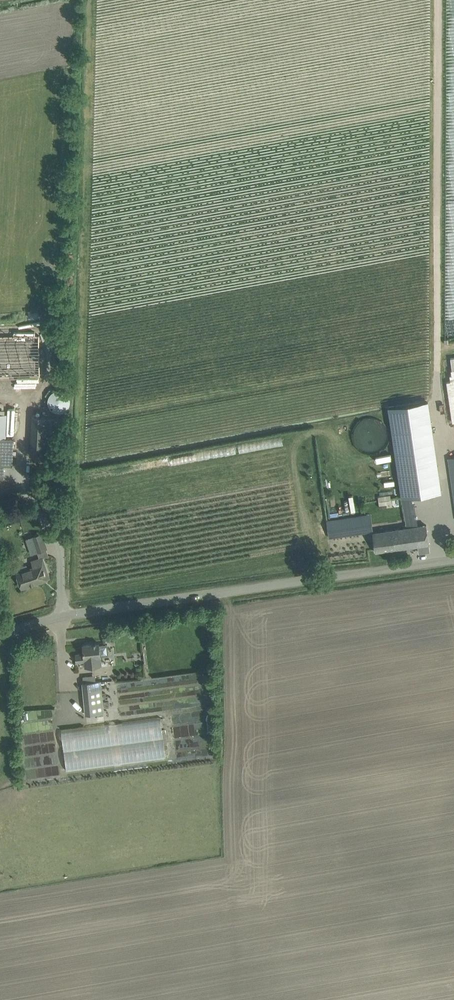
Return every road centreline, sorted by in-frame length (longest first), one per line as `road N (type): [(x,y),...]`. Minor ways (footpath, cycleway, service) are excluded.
road 1 (track): [(436,0),(440,458),(448,507)]
road 2 (unclassified): [(0,641),(72,617),(453,561)]

